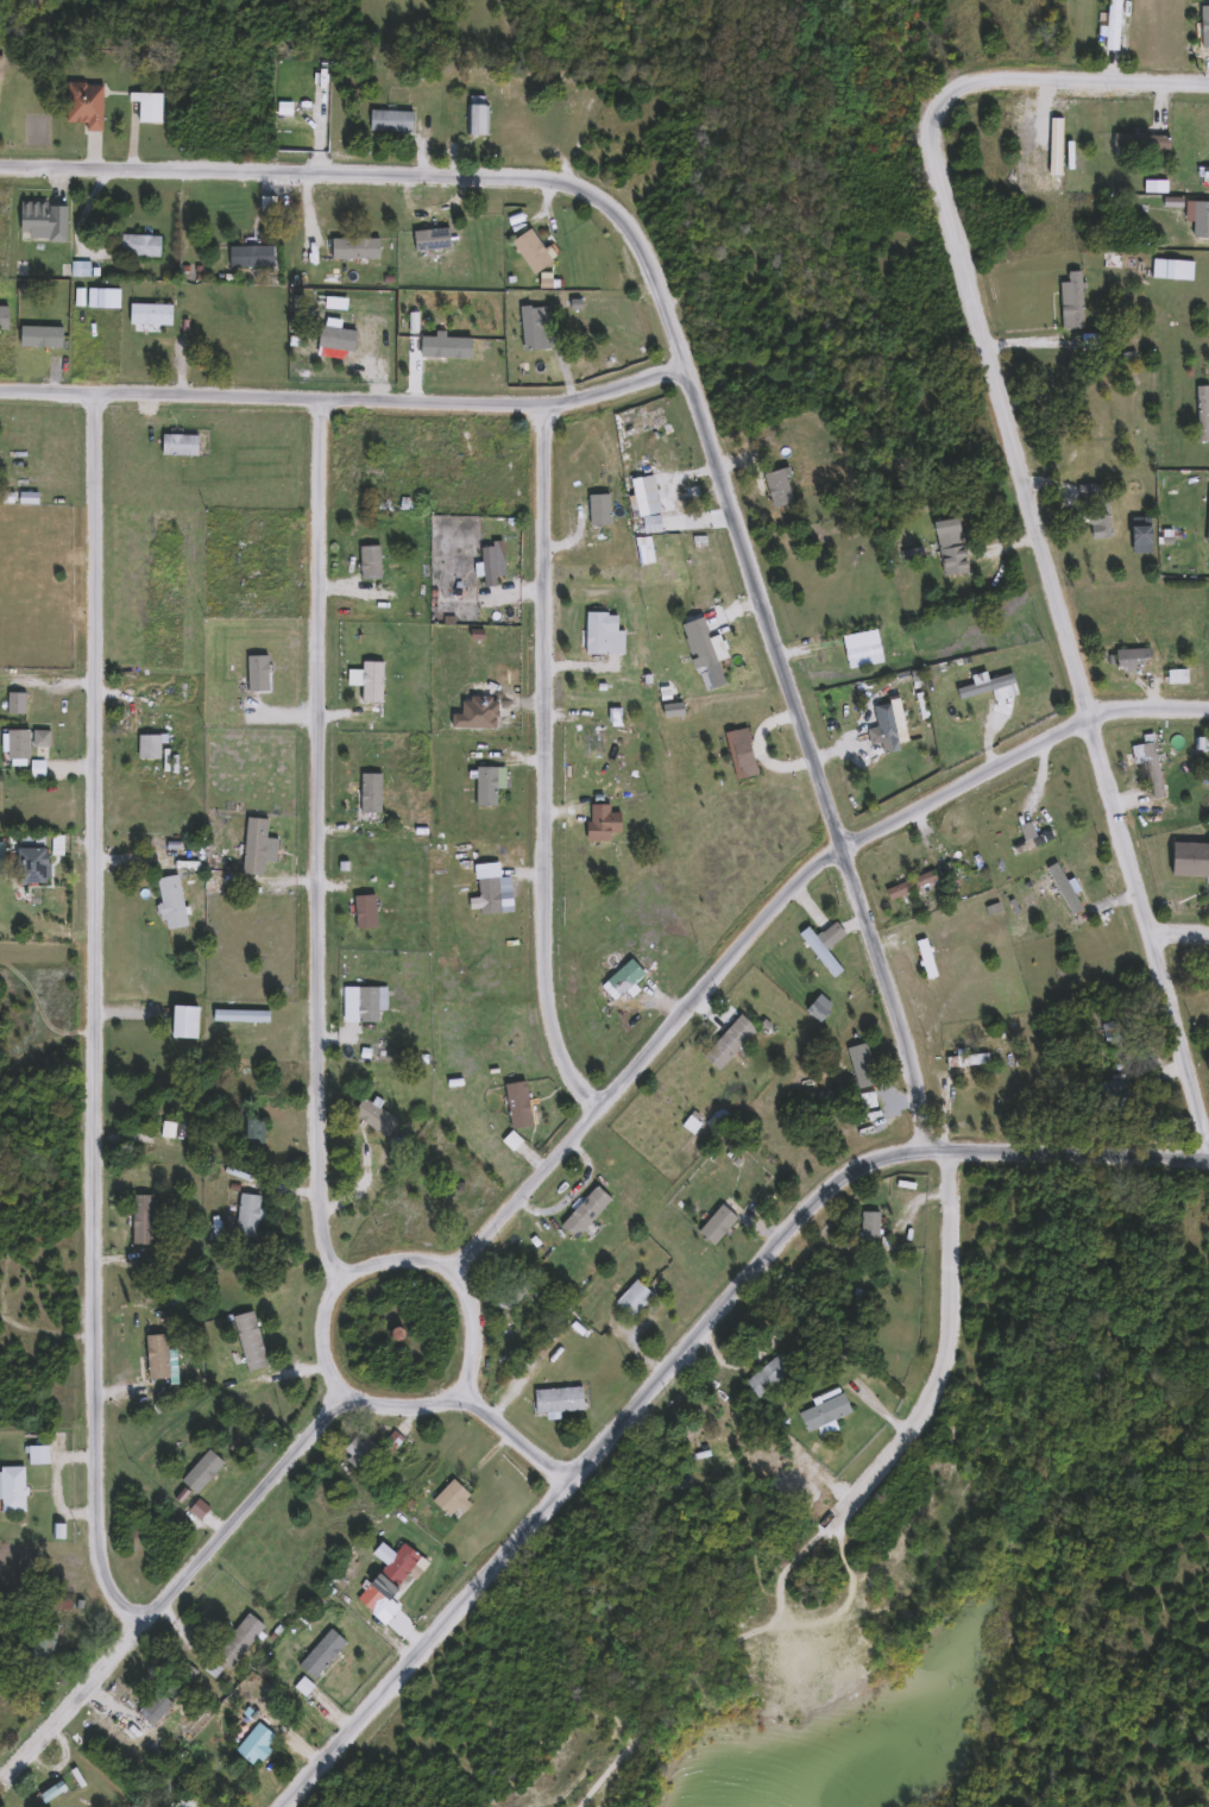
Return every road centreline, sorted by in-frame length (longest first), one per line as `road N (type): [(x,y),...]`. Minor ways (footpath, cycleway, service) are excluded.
road 1 (residential): [(99,392),(103,860),(92,1183),(94,1504),(103,1579),(141,1631)]
road 2 (residential): [(688,366),(953,1160),(963,1216),(956,1352),(939,1406),(915,1433)]
road 3 (residential): [(1208,1132),(938,155),(936,138),(952,99)]
road 4 (residential): [(452,1274),(846,848),(1063,739),(1096,713),(1208,712)]
road 5 (residential): [(326,398),(323,1233),(335,1259),(332,1282)]
road 6 (residential): [(0,169),(530,178),(567,188),(625,219),(641,240),(688,366)]
road 7 (residential): [(600,1113),(550,1022),(549,407)]
road 8 (residential): [(688,366),(567,407),(0,396)]
road 9 (residential): [(953,1160),(882,1166),(850,1180),(568,1480)]
road 10 (residential): [(12,1774),(346,1391)]
road 11 (residential): [(915,1433),(869,1494),(749,1622),(745,1636),(662,1692),(624,1732),(581,1806)]
road 12 (residential): [(452,1386),(477,1343),(468,1295),(452,1274),(404,1255),(378,1258),(332,1282),(319,1340),(346,1391),(399,1409),(452,1386)]
road 13 (residential): [(568,1480),(289,1806)]
road 14 (residential): [(1208,85),(995,81),(952,99)]
road 15 (residential): [(953,1160),(1208,1165)]
road 16 (residential): [(568,1480),(452,1386)]

